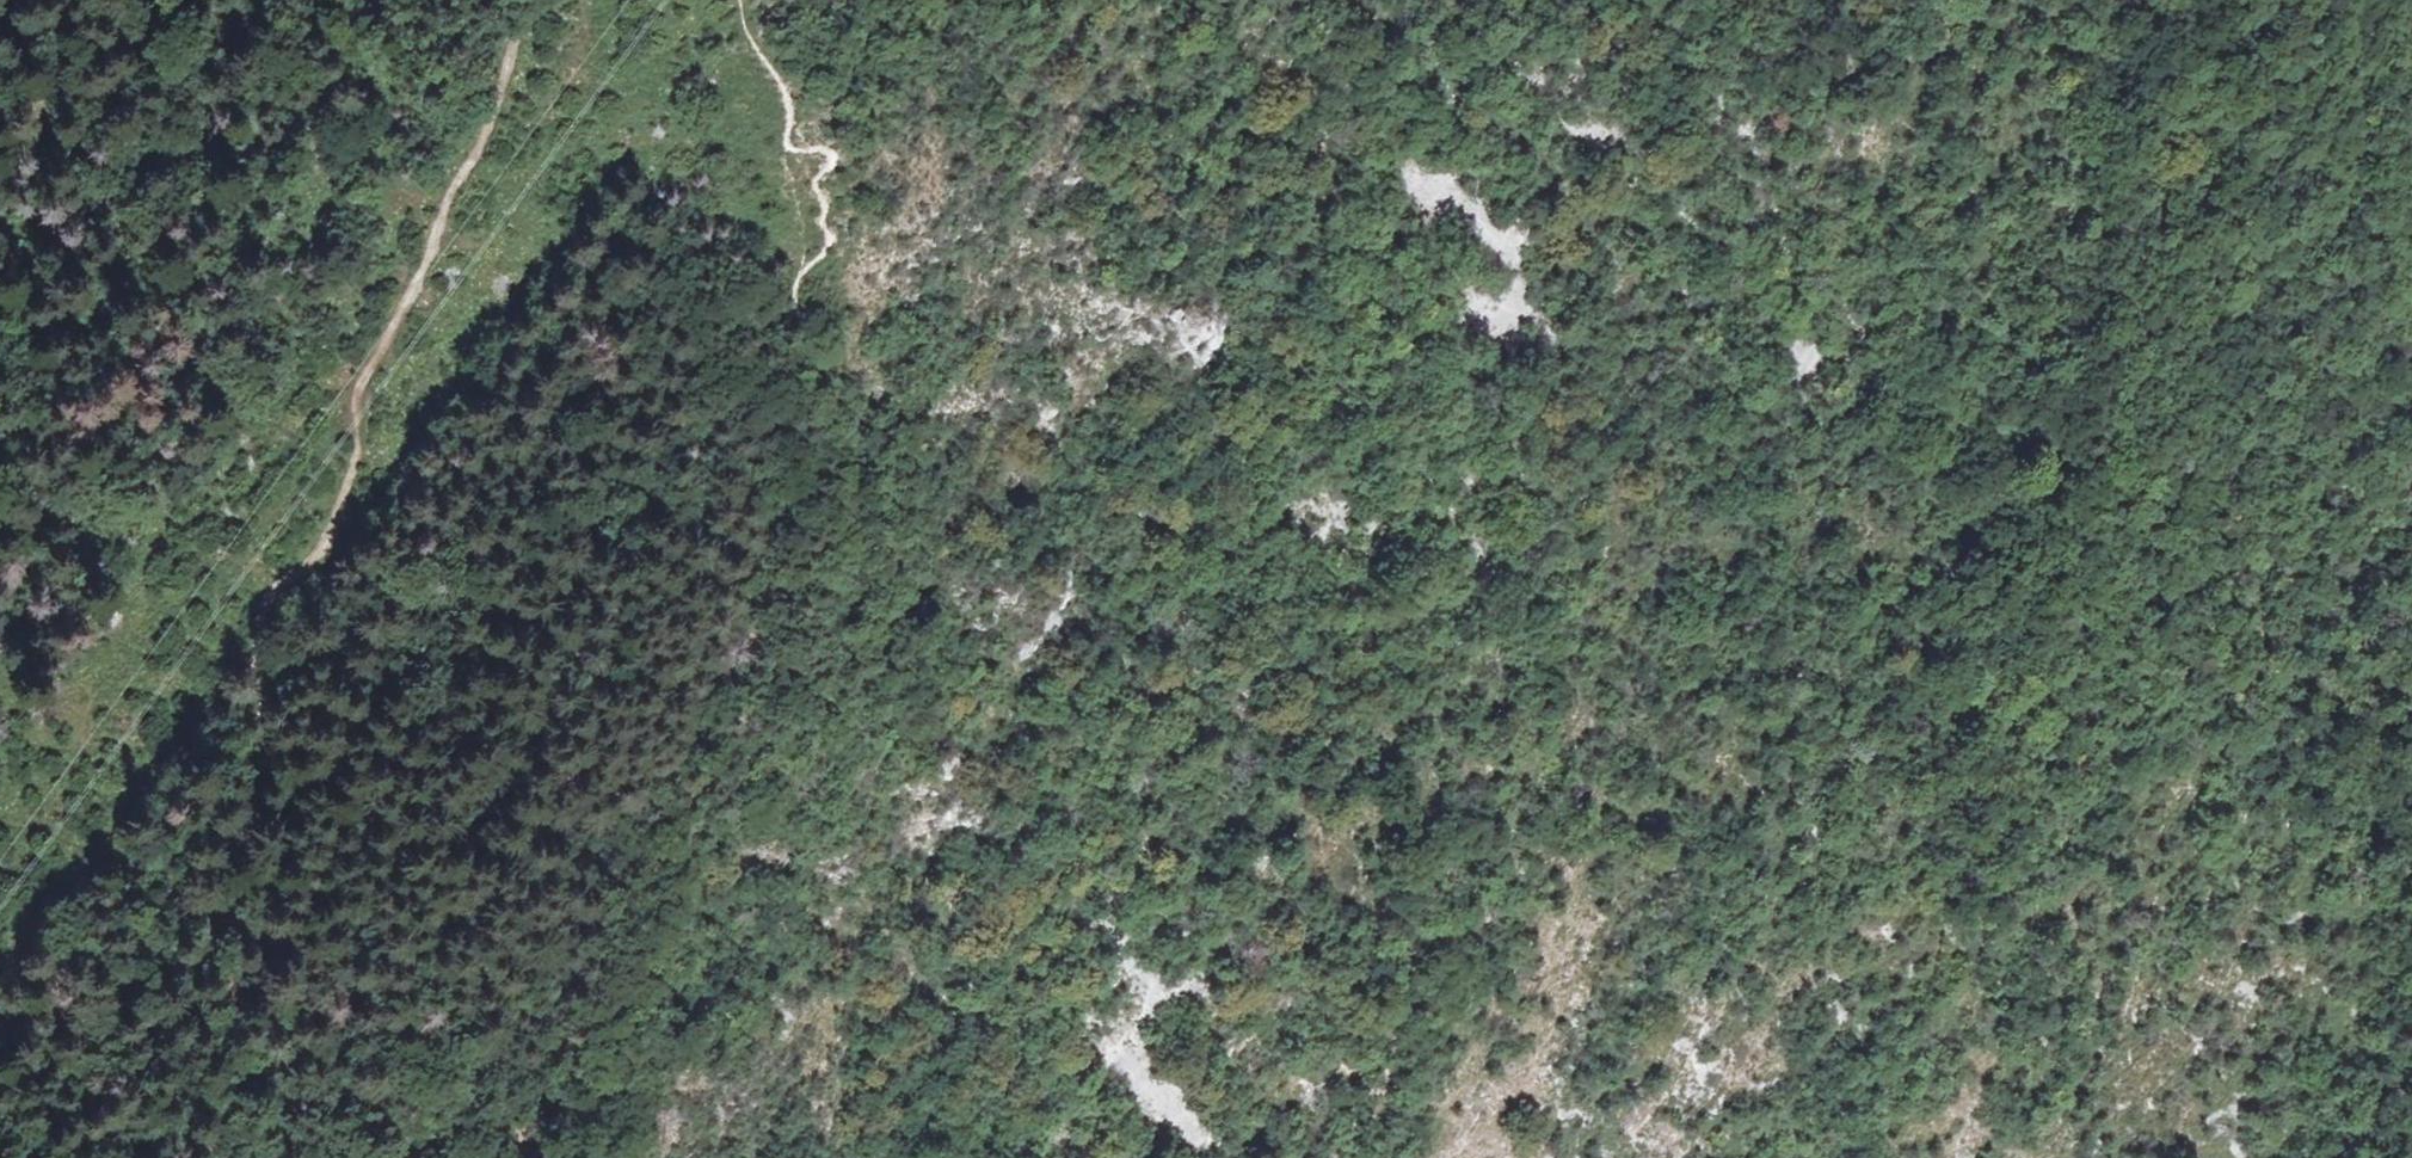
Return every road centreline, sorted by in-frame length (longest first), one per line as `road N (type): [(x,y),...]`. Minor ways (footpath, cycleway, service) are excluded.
road 1 (track): [(224,1157),(236,1090),(268,636),(371,420),(538,0)]
road 2 (track): [(0,815),(250,896)]

